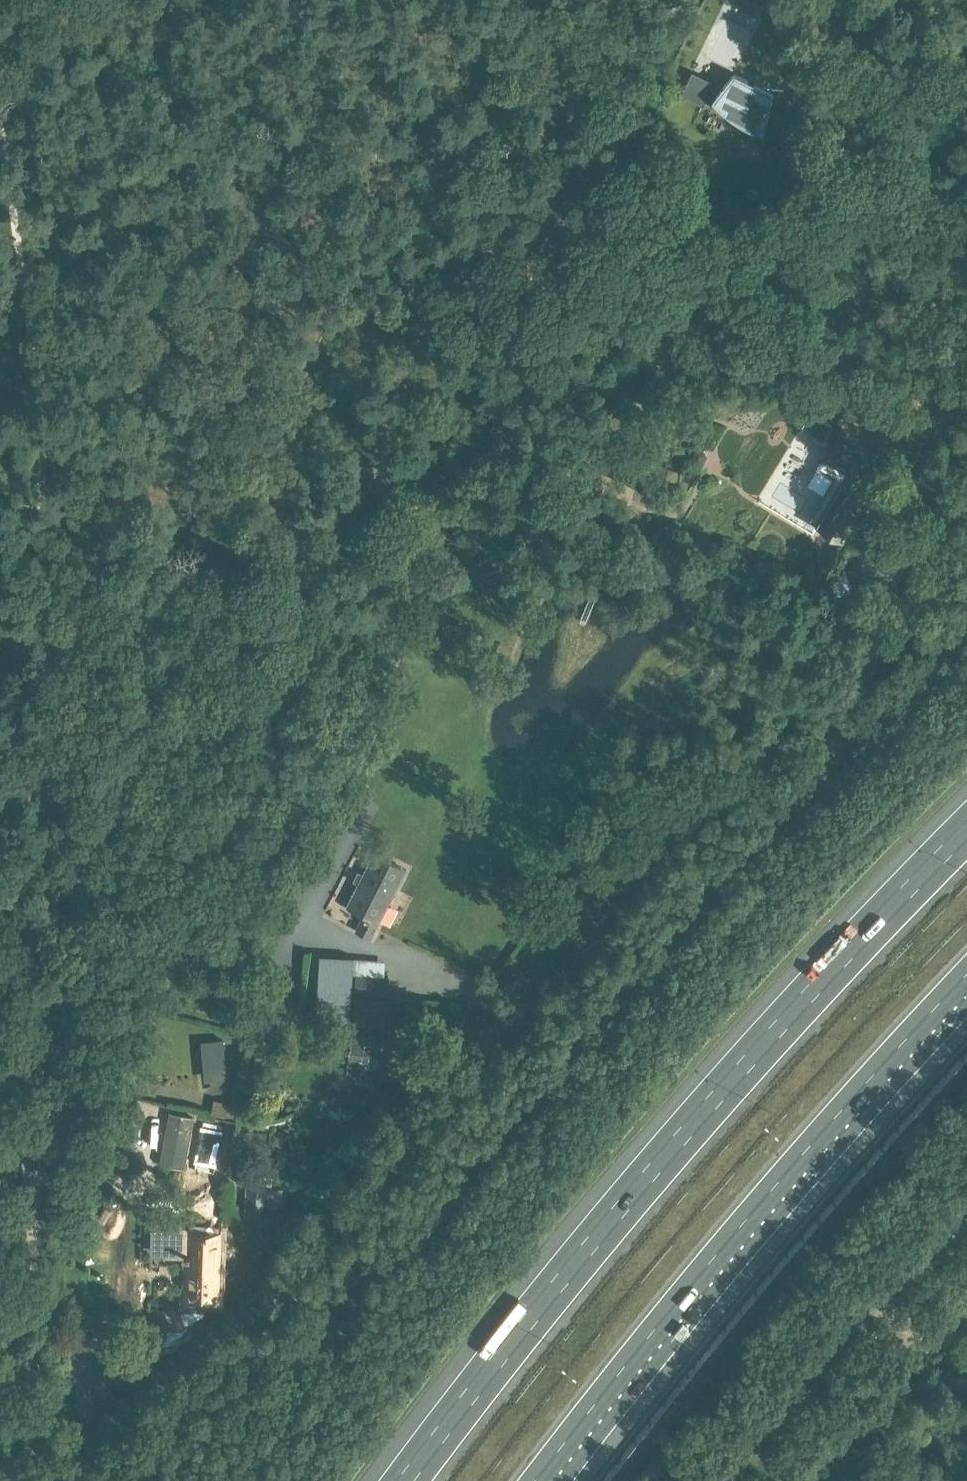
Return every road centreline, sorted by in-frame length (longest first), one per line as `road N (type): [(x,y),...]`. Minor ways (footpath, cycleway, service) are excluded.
road 1 (unclassified): [(125,1480),(639,887),(832,700),(904,609)]
road 2 (motorway): [(966,833),(645,1181),(407,1480)]
road 3 (motorway): [(544,1480),(731,1246),(966,985)]
road 4 (unclassified): [(723,1480),(836,1341),(966,1208)]
road 5 (unclassified): [(29,1480),(35,1185)]
road 6 (unclassified): [(35,1185),(57,1150),(69,1093),(70,1032),(62,1009)]
road 7 (track): [(966,502),(904,609)]

